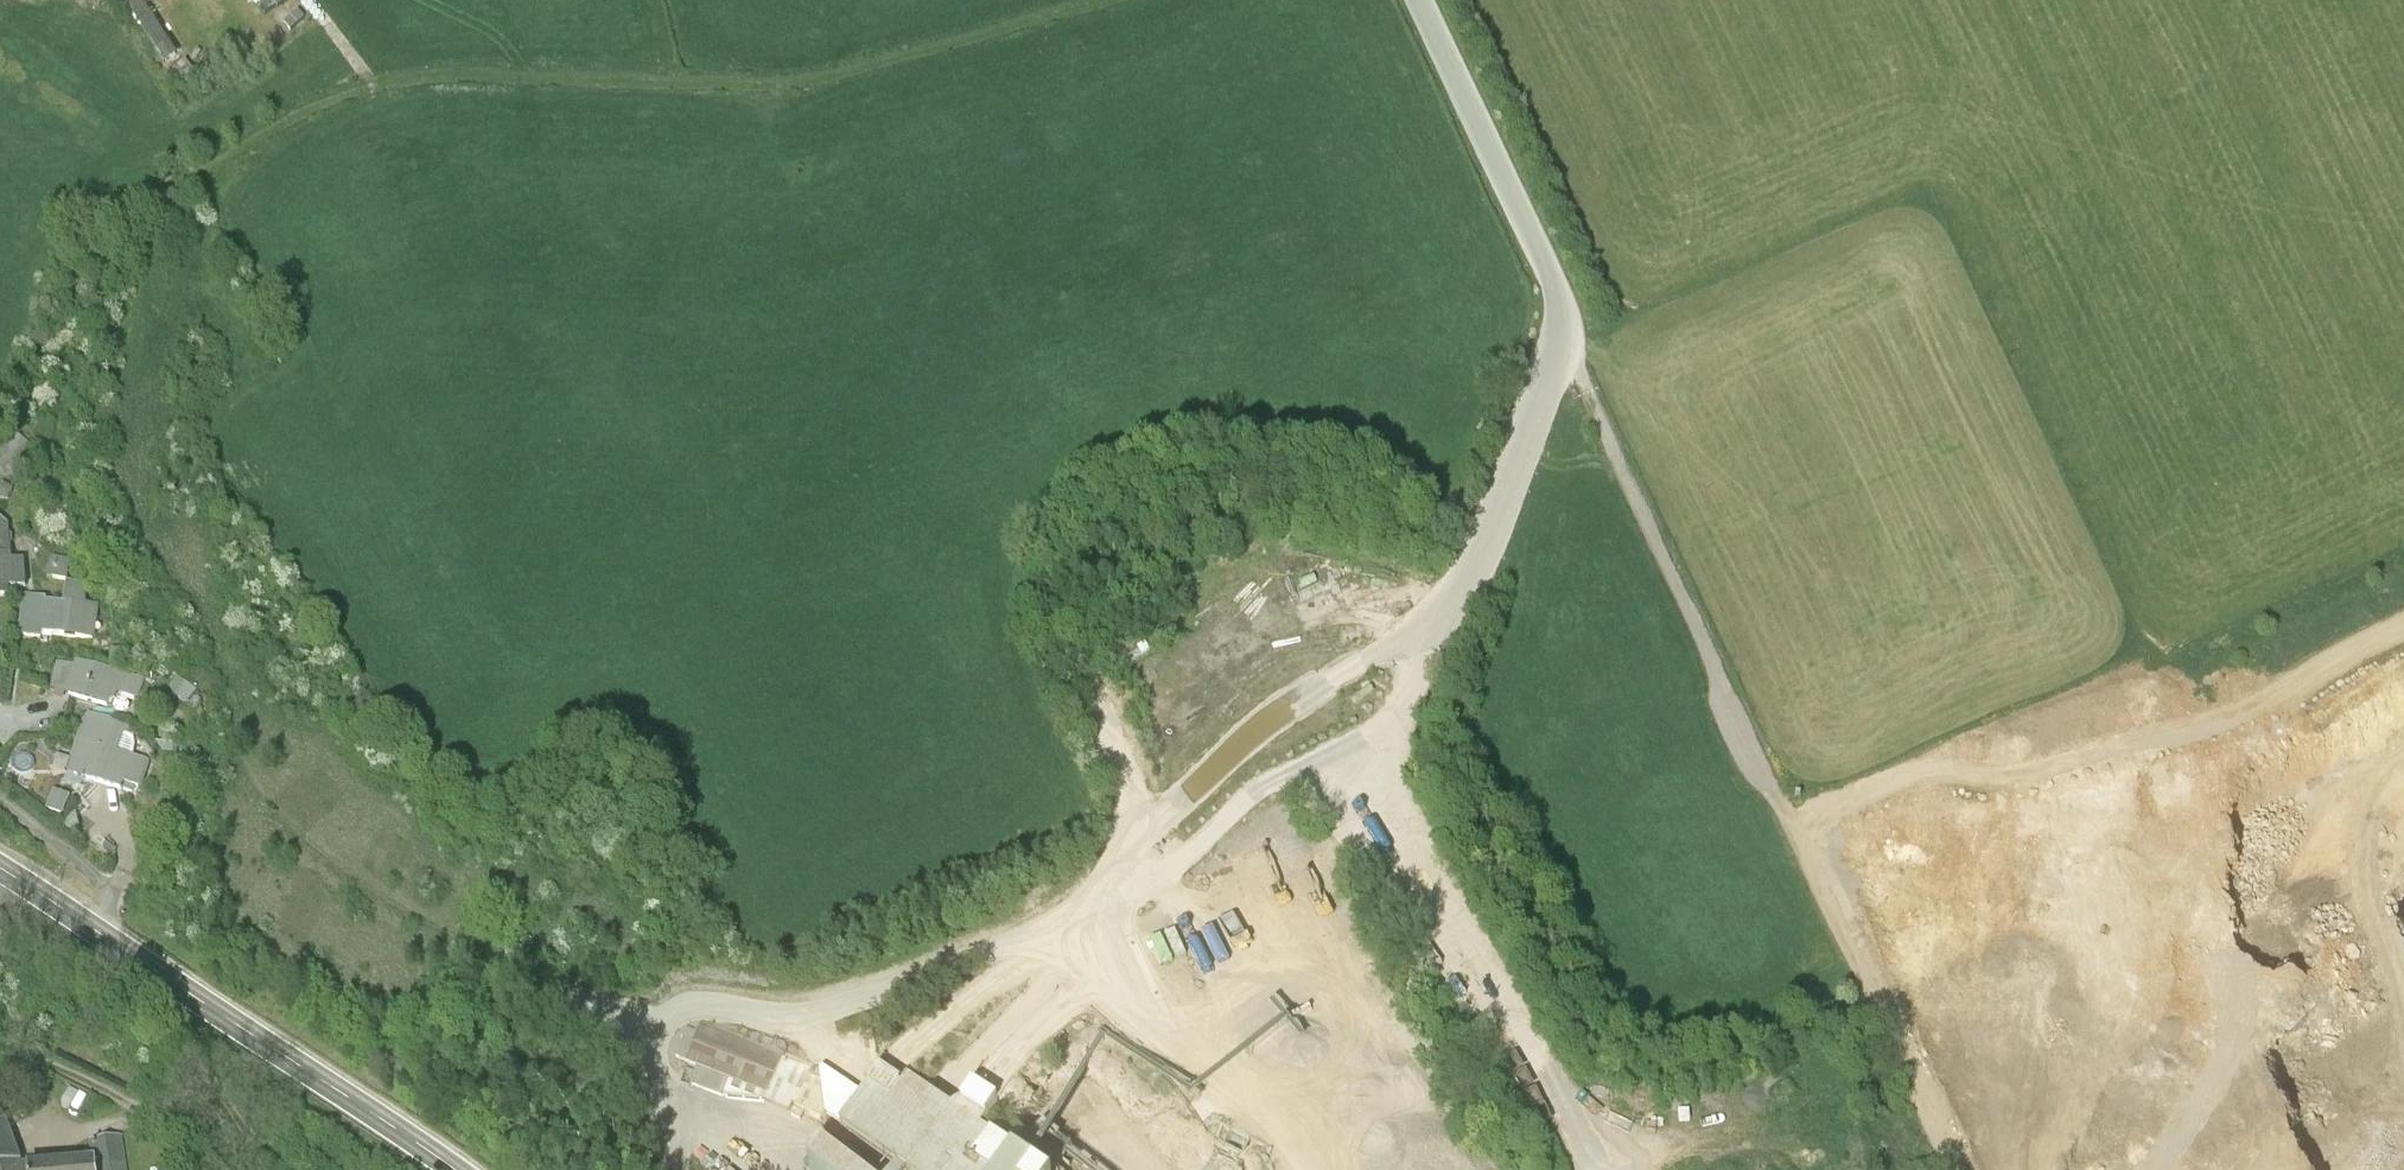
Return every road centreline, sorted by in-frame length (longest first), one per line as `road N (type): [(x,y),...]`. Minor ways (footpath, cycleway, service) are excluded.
road 1 (track): [(0,435),(110,291),(129,252),(194,185),(324,109),(451,84),(793,86),(1118,0)]
road 2 (secondary): [(113,954),(435,1169)]
road 3 (residential): [(113,954),(105,900),(0,812)]
road 4 (track): [(162,1115),(0,1047)]
road 5 (secondary): [(0,878),(113,954)]

